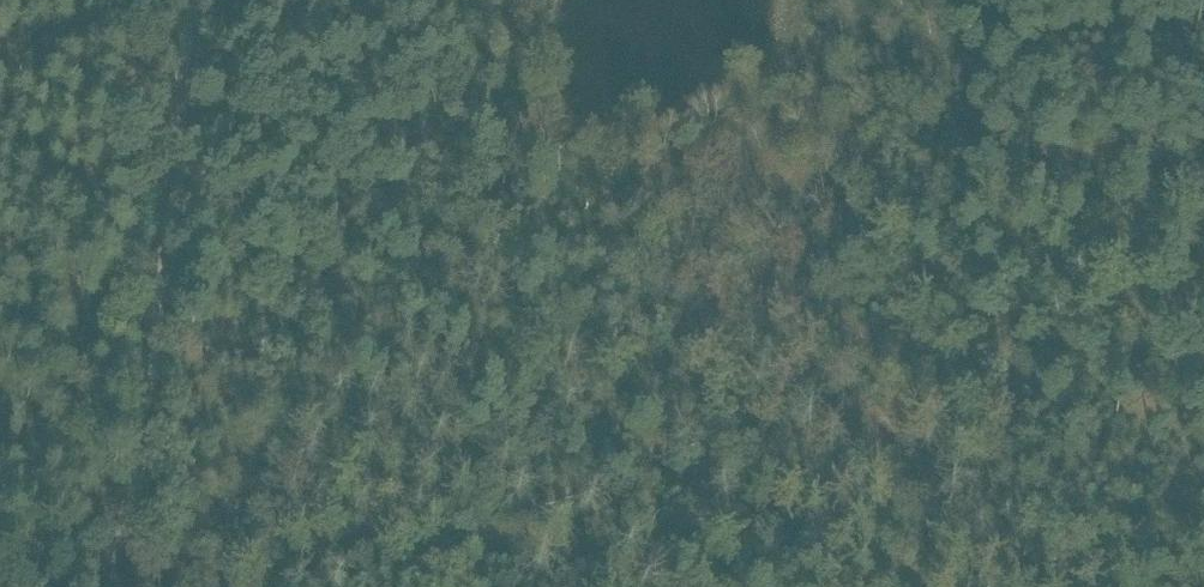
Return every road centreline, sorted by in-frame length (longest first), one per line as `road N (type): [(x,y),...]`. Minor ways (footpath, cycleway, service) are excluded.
road 1 (track): [(168,201),(773,274),(970,169)]
road 2 (track): [(970,169),(1002,275),(1022,451),(1060,586)]
road 3 (track): [(127,586),(168,201)]
road 4 (track): [(970,169),(1203,186)]
road 5 (track): [(168,201),(192,0)]

